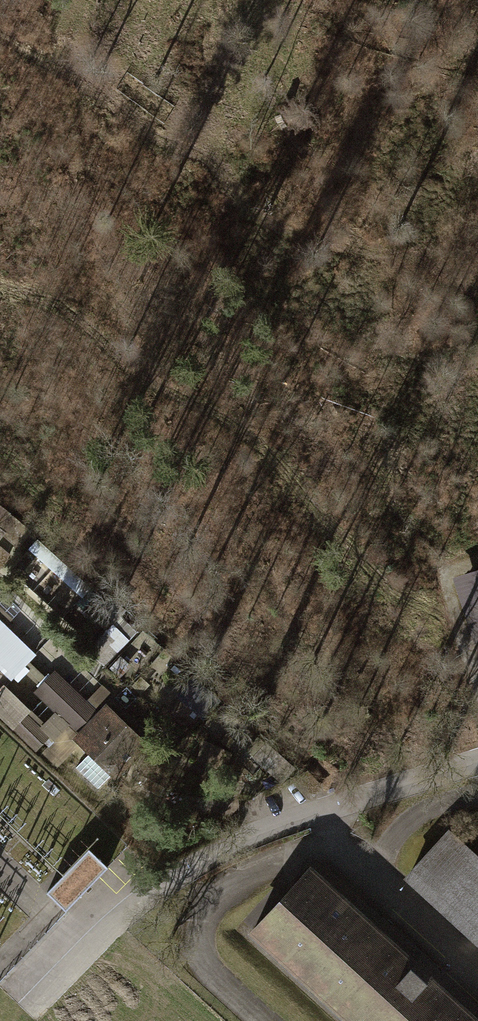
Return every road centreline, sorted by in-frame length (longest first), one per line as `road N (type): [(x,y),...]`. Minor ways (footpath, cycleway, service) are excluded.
road 1 (track): [(0,278),(67,308),(250,435),(388,584),(456,768)]
road 2 (track): [(0,31),(206,160),(253,223),(418,269),(477,300)]
road 3 (track): [(377,478),(438,574),(477,679)]

